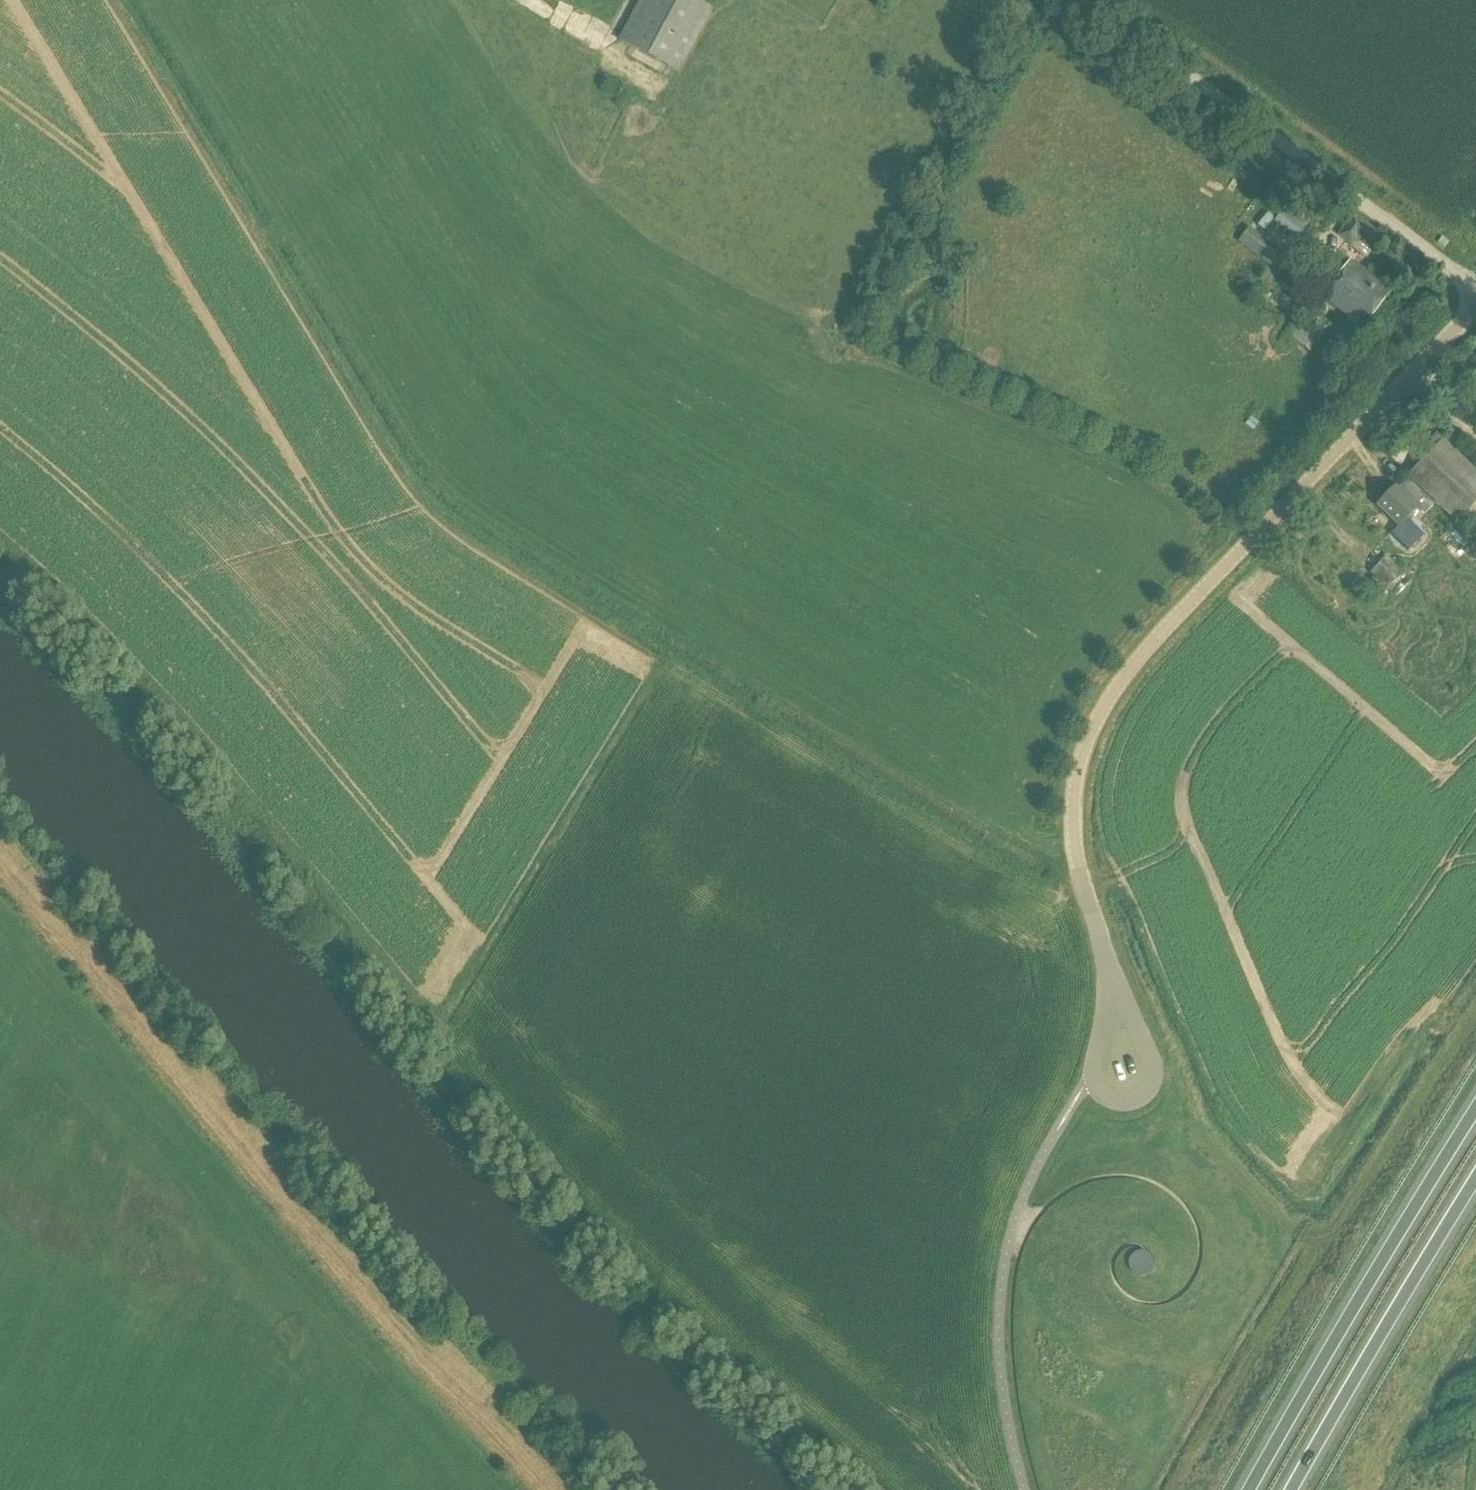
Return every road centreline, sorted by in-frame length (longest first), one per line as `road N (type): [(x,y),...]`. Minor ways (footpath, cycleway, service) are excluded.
road 1 (track): [(561,1489),(322,1237),(0,859)]
road 2 (unclassified): [(1111,967),(1087,906),(1072,831),(1073,796),(1094,727),(1146,650),(1475,308)]
road 3 (unclassified): [(1475,288),(1077,0)]
road 4 (trunk): [(1475,1100),(1253,1489)]
road 5 (trunk): [(1296,1489),(1475,1184)]
road 6 (unclassified): [(1094,1070),(1099,1091),(1116,1102),(1134,1100),(1149,1079),(1111,967)]

